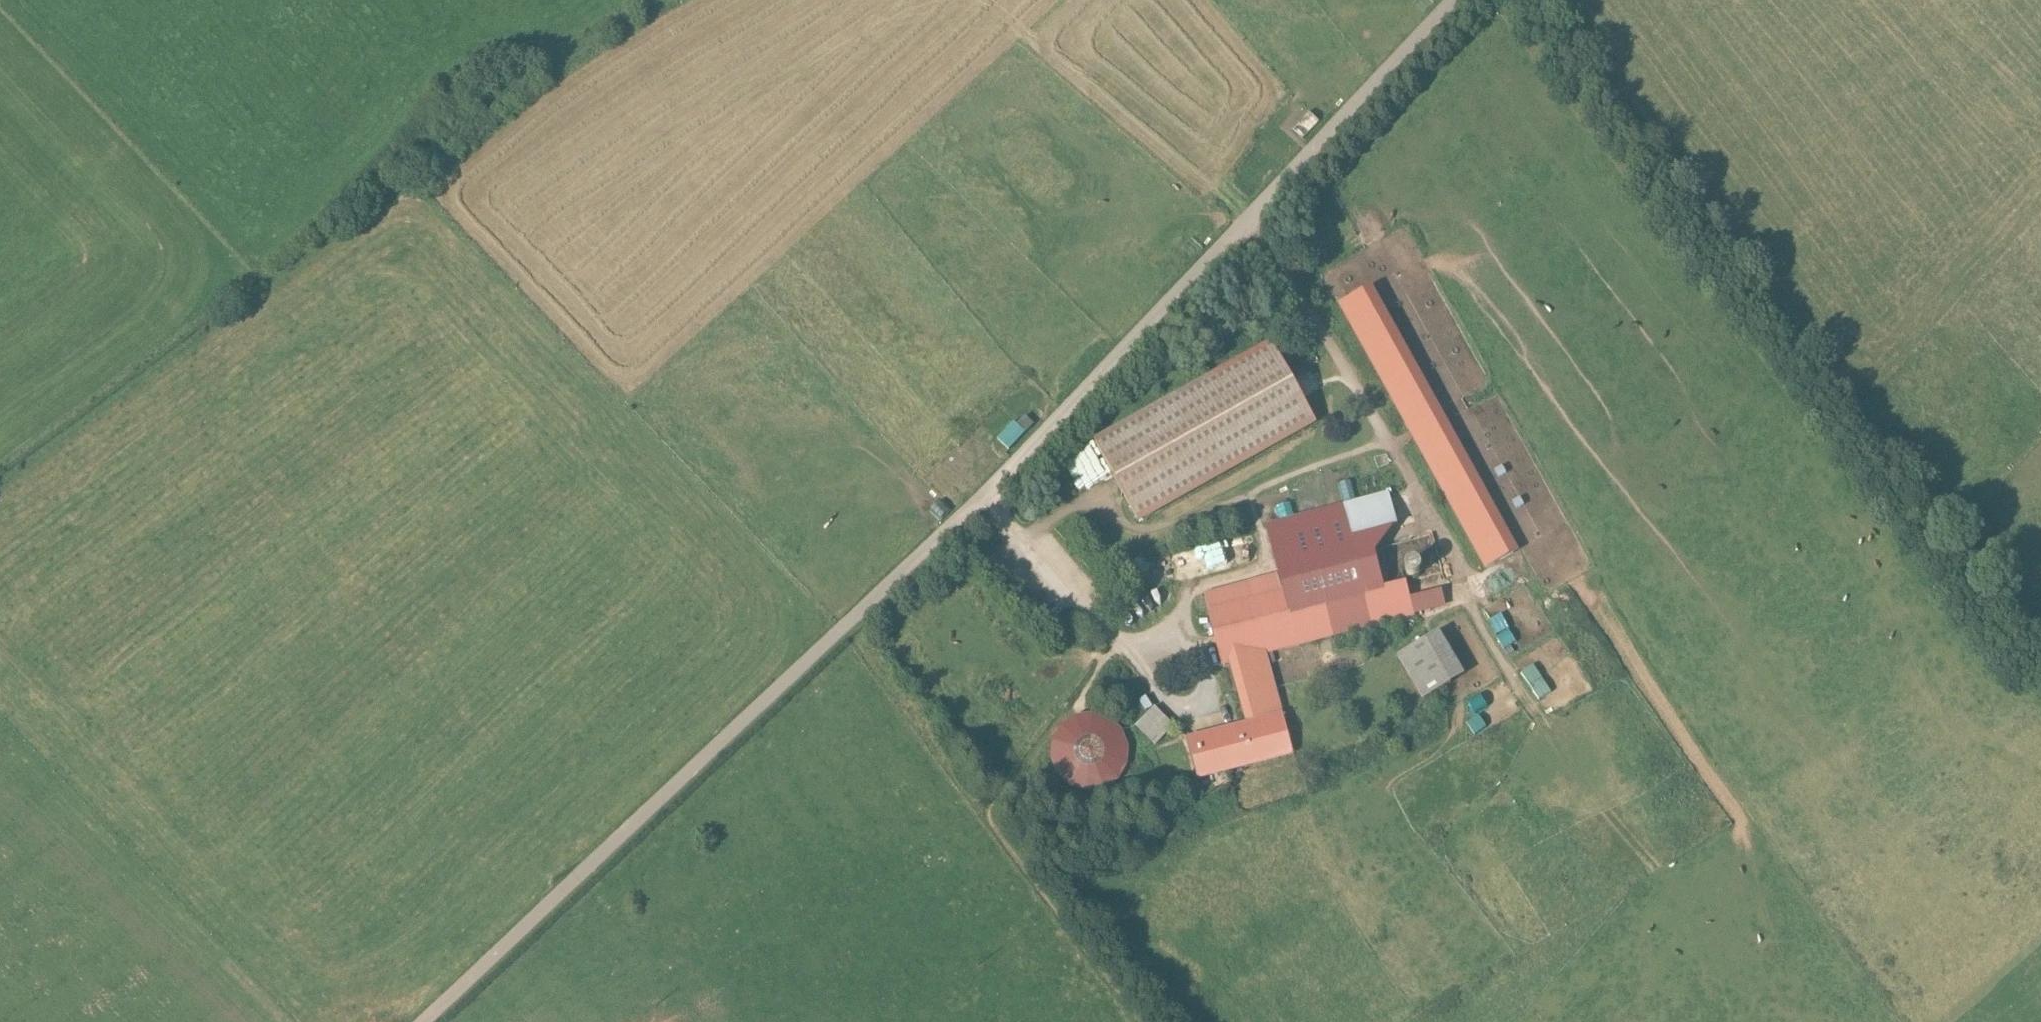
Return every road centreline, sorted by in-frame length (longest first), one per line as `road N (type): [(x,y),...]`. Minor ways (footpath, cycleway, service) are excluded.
road 1 (track): [(1451,0),(983,492),(425,1021)]

